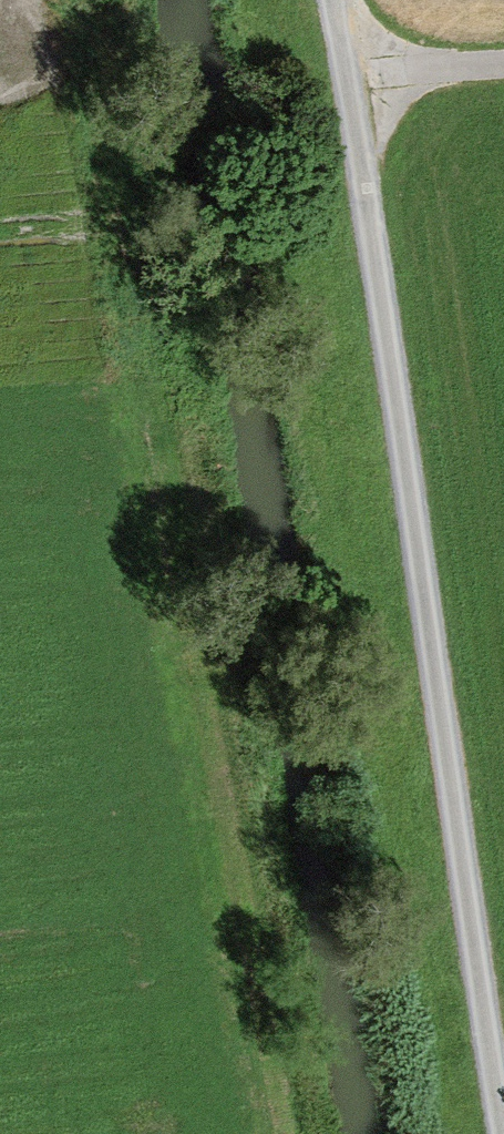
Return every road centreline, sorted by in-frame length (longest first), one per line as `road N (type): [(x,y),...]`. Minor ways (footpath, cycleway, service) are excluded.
road 1 (track): [(503,1099),(342,0)]
road 2 (track): [(237,936),(271,1133)]
road 3 (track): [(503,70),(355,78)]

